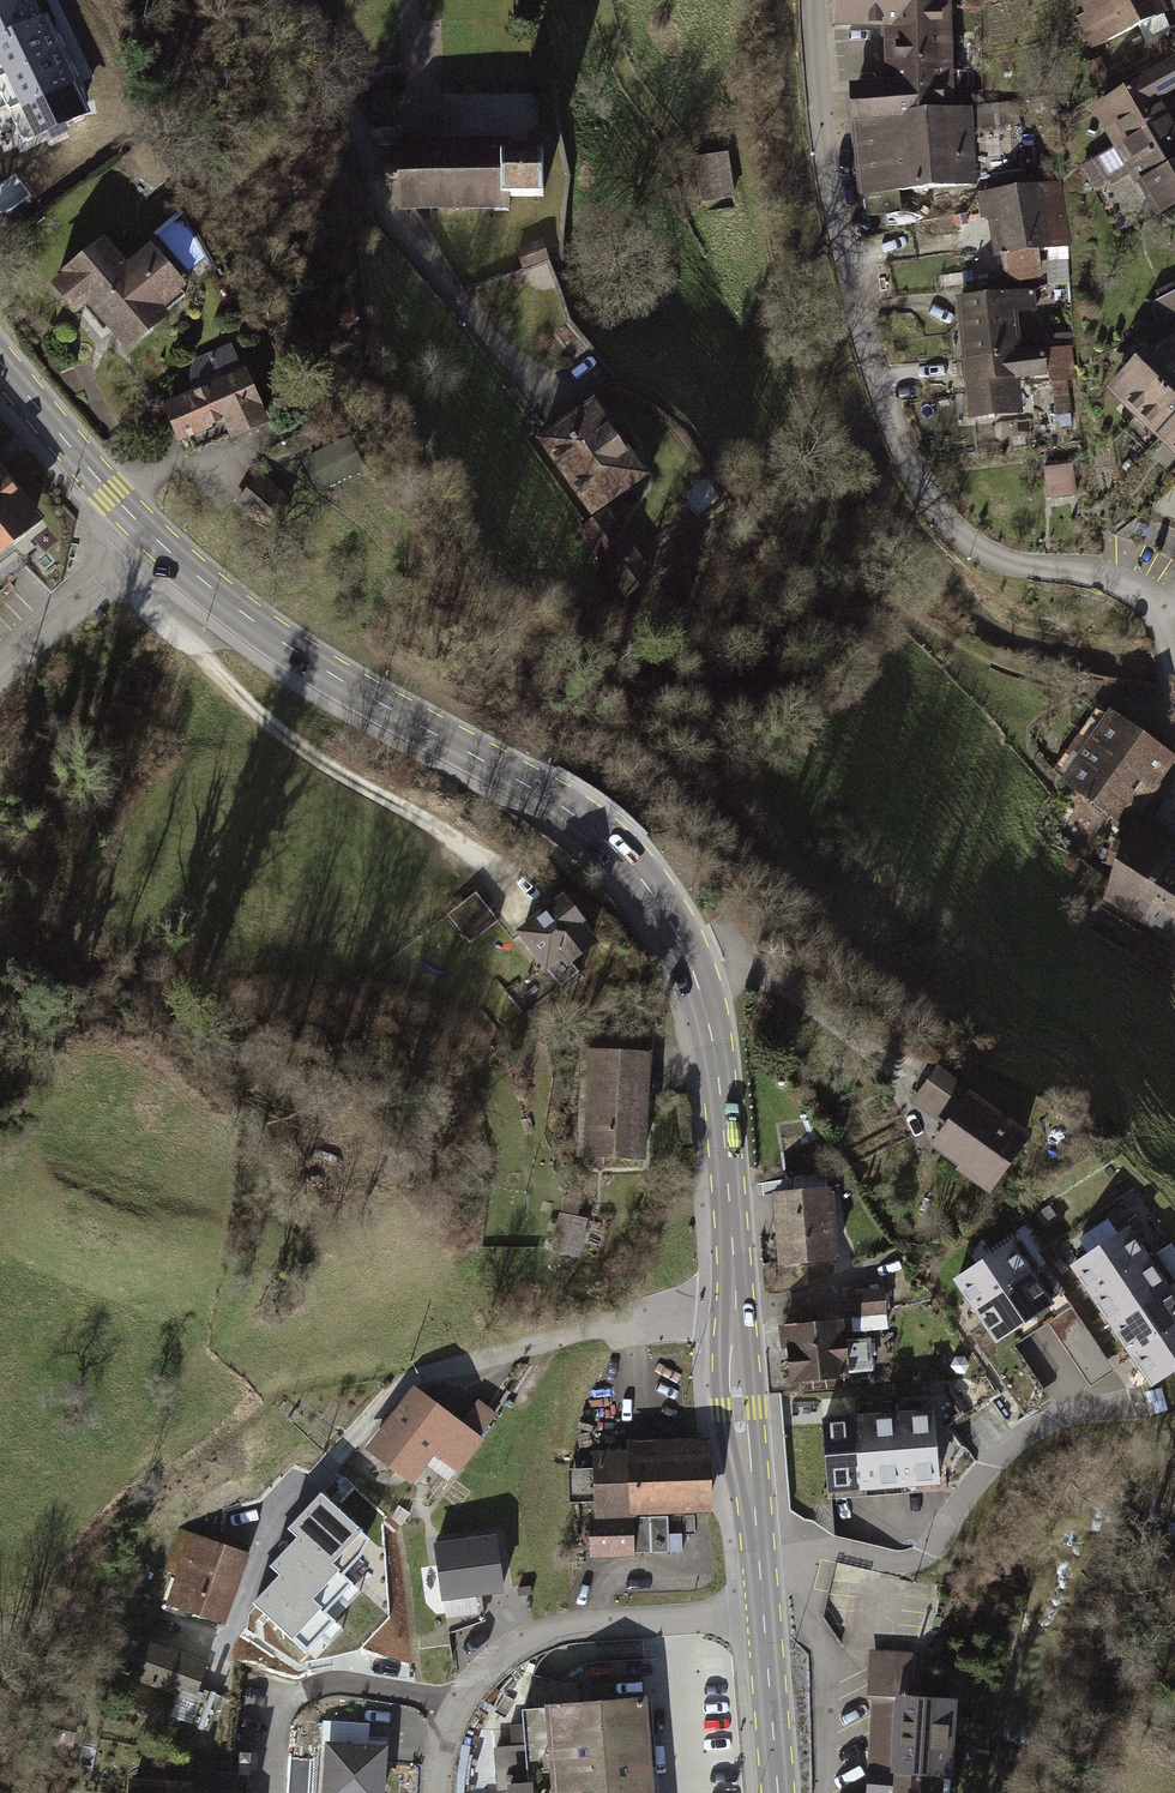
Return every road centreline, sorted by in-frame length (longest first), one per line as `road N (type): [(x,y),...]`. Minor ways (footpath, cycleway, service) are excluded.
road 1 (primary): [(736,1304),(713,1042),(689,957),(653,890),(567,808),(399,713),(158,543)]
road 2 (residential): [(1174,680),(1160,608),(1090,575),(997,557),(944,518),(905,460),(844,258),(825,146),(814,0)]
road 3 (residential): [(736,1304),(443,1367),(402,1383),(269,1530),(231,1649)]
road 4 (residential): [(551,408),(391,219),(307,0)]
road 5 (residential): [(1123,1408),(1049,1422),(991,1466),(926,1554),(889,1562),(755,1529)]
road 6 (residential): [(762,1609),(560,1630),(513,1650),(463,1697),(439,1792)]
road 7 (residential): [(1069,1162),(920,1273),(736,1304)]
road 8 (primary): [(158,543),(0,361)]
road 9 (primary): [(755,1529),(736,1304)]
road 10 (track): [(601,0),(623,67),(686,154),(693,190)]
road 11 (residential): [(0,675),(158,543)]
road 12 (primary): [(780,1792),(762,1609)]

